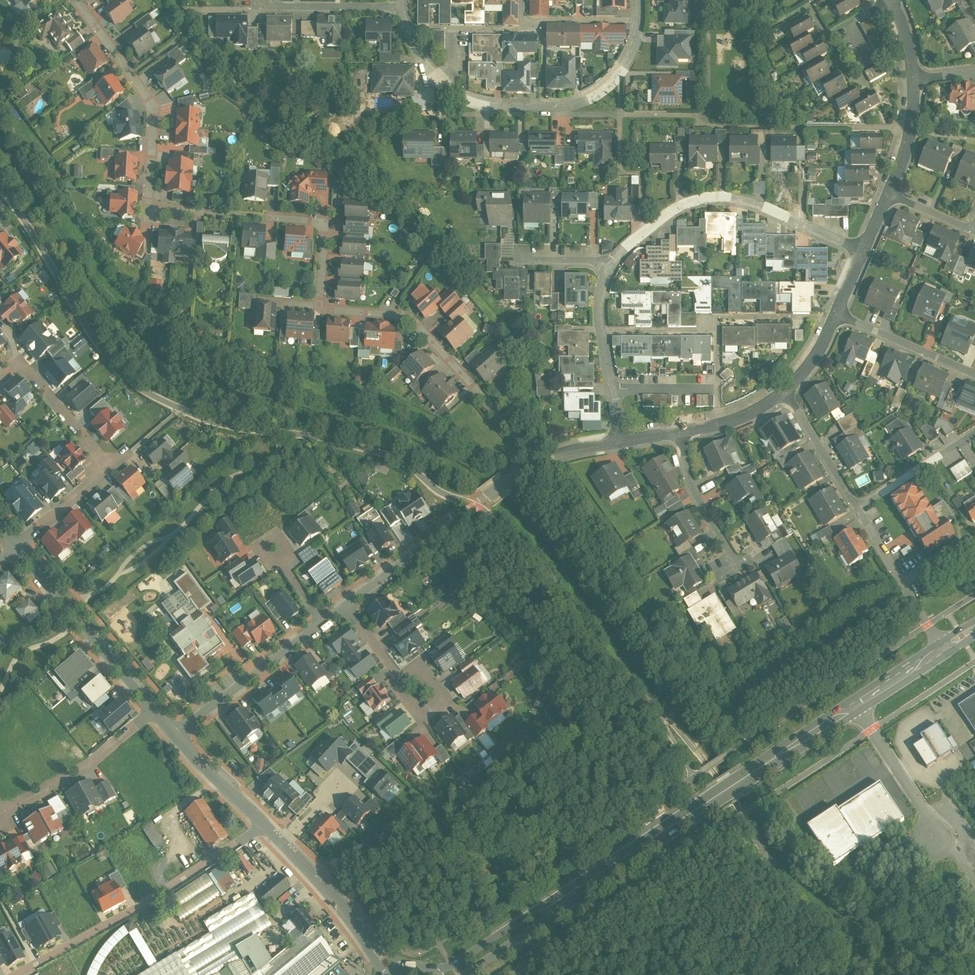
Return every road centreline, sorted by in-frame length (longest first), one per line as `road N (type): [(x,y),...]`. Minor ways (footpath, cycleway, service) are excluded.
road 1 (secondary): [(943,647),(452,974)]
road 2 (residential): [(639,0),(638,31),(618,75),(579,105),(543,110),(485,105),(450,91),(413,41),(404,5)]
road 3 (residential): [(202,215),(144,212),(152,106),(72,0)]
road 4 (residential): [(263,826),(19,974)]
road 5 (residential): [(543,461),(417,330),(403,321),(320,312)]
road 6 (residential): [(14,547),(106,467),(16,361),(0,374)]
road 7 (residential): [(622,257),(685,207),(731,198),(866,251)]
road 8 (residential): [(343,608),(543,461)]
road 9 (residential): [(14,547),(151,709)]
road 10 (residential): [(615,443),(600,319),(607,282),(622,257)]
road 11 (residential): [(151,709),(111,747),(0,816)]
road 12 (residential): [(175,735),(322,624)]
road 13 (residential): [(391,972),(284,845)]
road 14 (residential): [(859,510),(943,647)]
road 15 (residential): [(404,5),(252,6)]
road 16 (residential): [(320,312),(327,221),(267,217)]
road 17 (residential): [(838,313),(974,375)]
road 18 (residential): [(787,388),(859,510)]
road 19 (residential): [(677,434),(691,491),(733,561)]
road 20 (residential): [(974,433),(859,510)]
road 21 (residential): [(343,608),(420,709)]
road 22 (residential): [(263,826),(175,735)]
road 23 (residential): [(677,434),(732,421),(787,388)]

